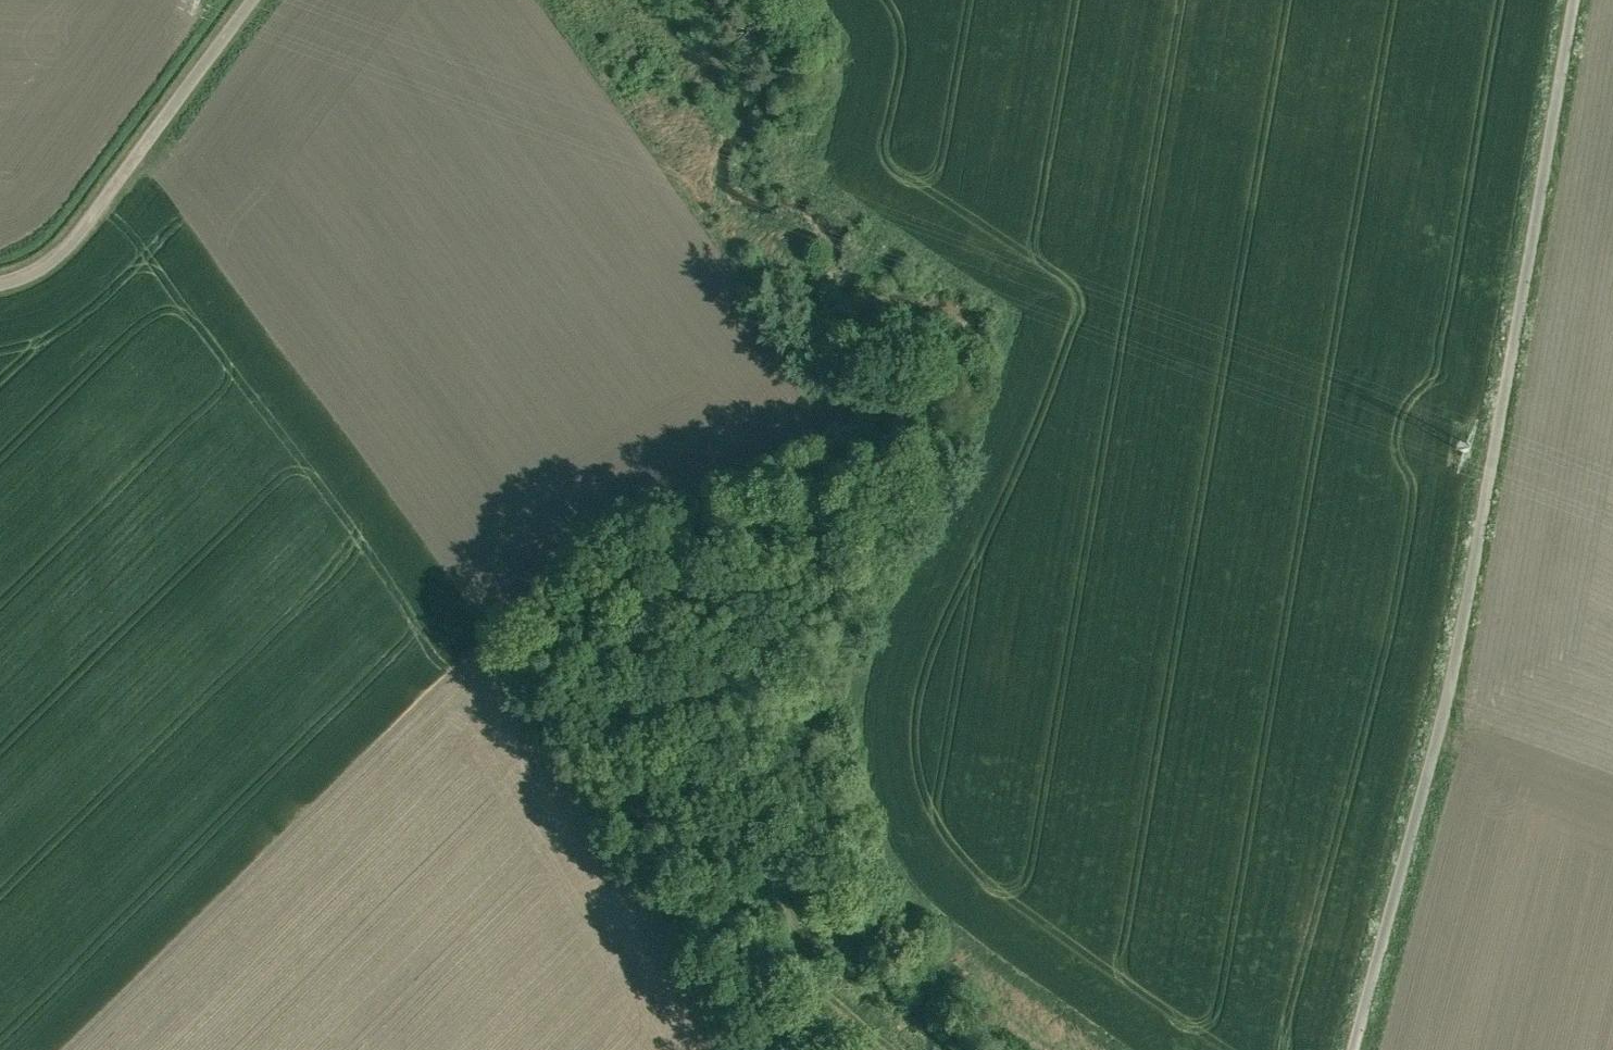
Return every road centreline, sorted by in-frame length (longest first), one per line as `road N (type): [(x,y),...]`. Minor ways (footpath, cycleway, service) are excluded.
road 1 (unclassified): [(1569,0),(1485,484),(1336,1049)]
road 2 (unclassified): [(0,272),(31,262),(73,225),(246,0)]

